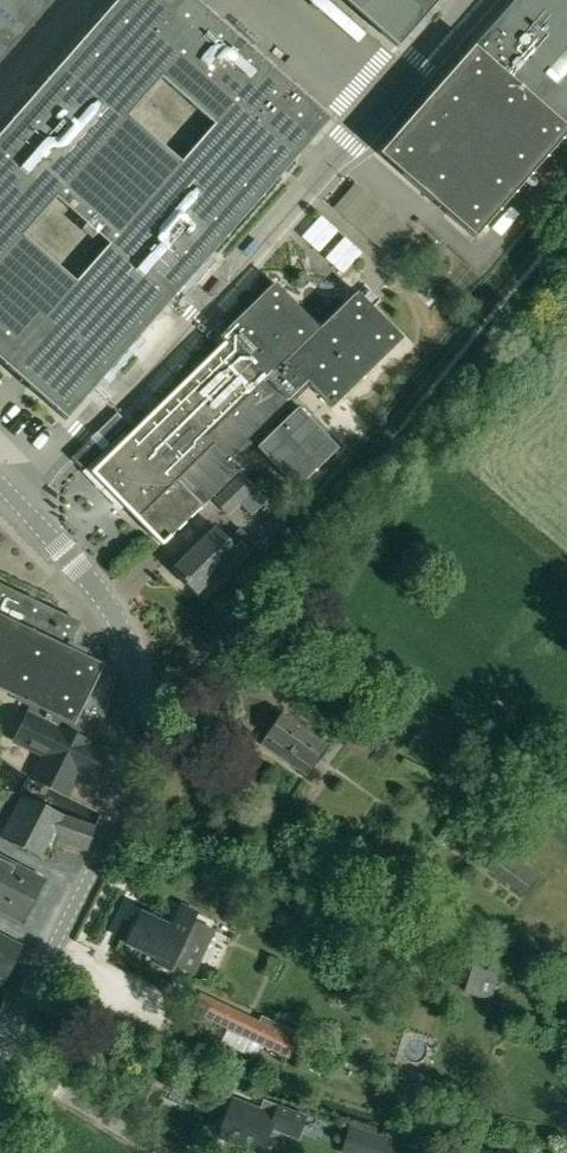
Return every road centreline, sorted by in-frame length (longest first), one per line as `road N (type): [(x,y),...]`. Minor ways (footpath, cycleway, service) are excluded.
road 1 (unclassified): [(0,1037),(112,820),(139,710),(132,645),(0,481)]
road 2 (track): [(275,578),(152,709),(139,710)]
road 3 (unclassified): [(161,1152),(0,1062)]
road 4 (track): [(377,658),(275,578)]

